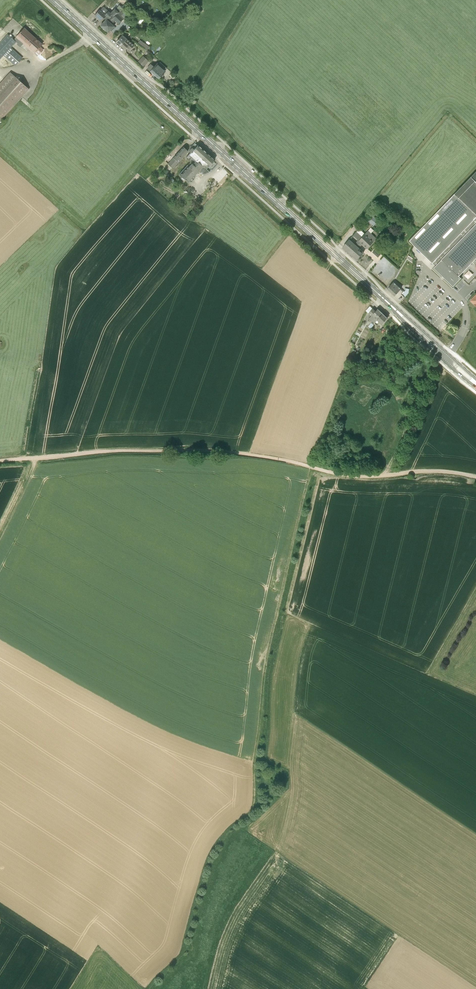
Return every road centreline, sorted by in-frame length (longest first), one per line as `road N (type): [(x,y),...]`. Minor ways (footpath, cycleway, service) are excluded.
road 1 (track): [(0,460),(199,450),(349,475),(475,477)]
road 2 (primary): [(378,294),(53,0)]
road 3 (primary): [(378,294),(475,387)]
road 4 (primary): [(475,379),(378,294)]

